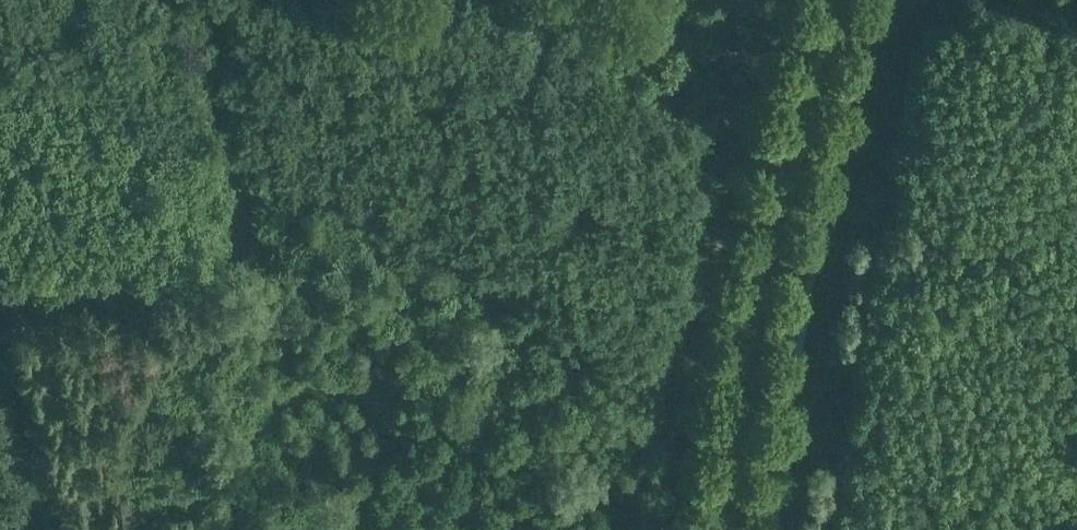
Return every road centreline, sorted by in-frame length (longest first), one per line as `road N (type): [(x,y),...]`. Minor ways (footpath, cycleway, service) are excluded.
road 1 (unclassified): [(729,529),(735,426),(770,235),(832,0)]

